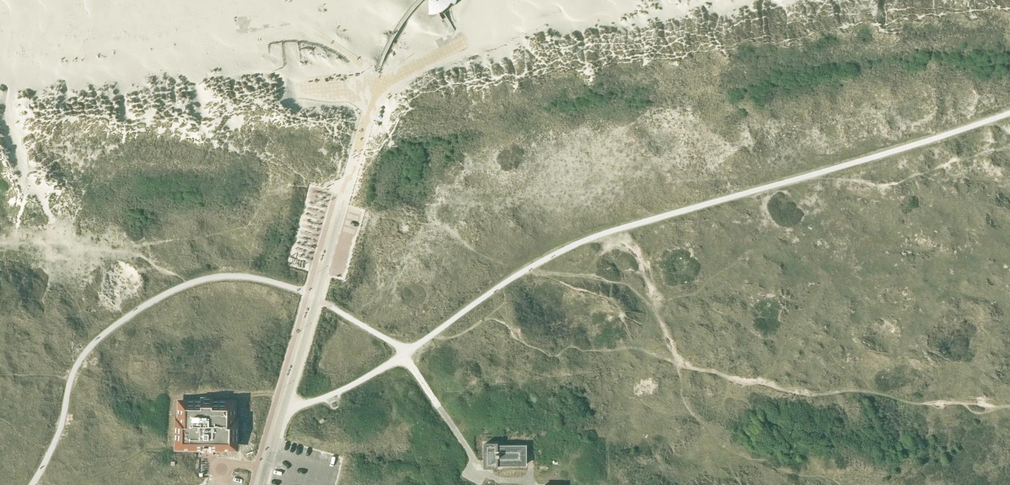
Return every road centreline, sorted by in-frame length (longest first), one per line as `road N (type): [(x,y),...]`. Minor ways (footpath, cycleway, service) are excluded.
road 1 (track): [(318,35),(387,81),(471,38)]

